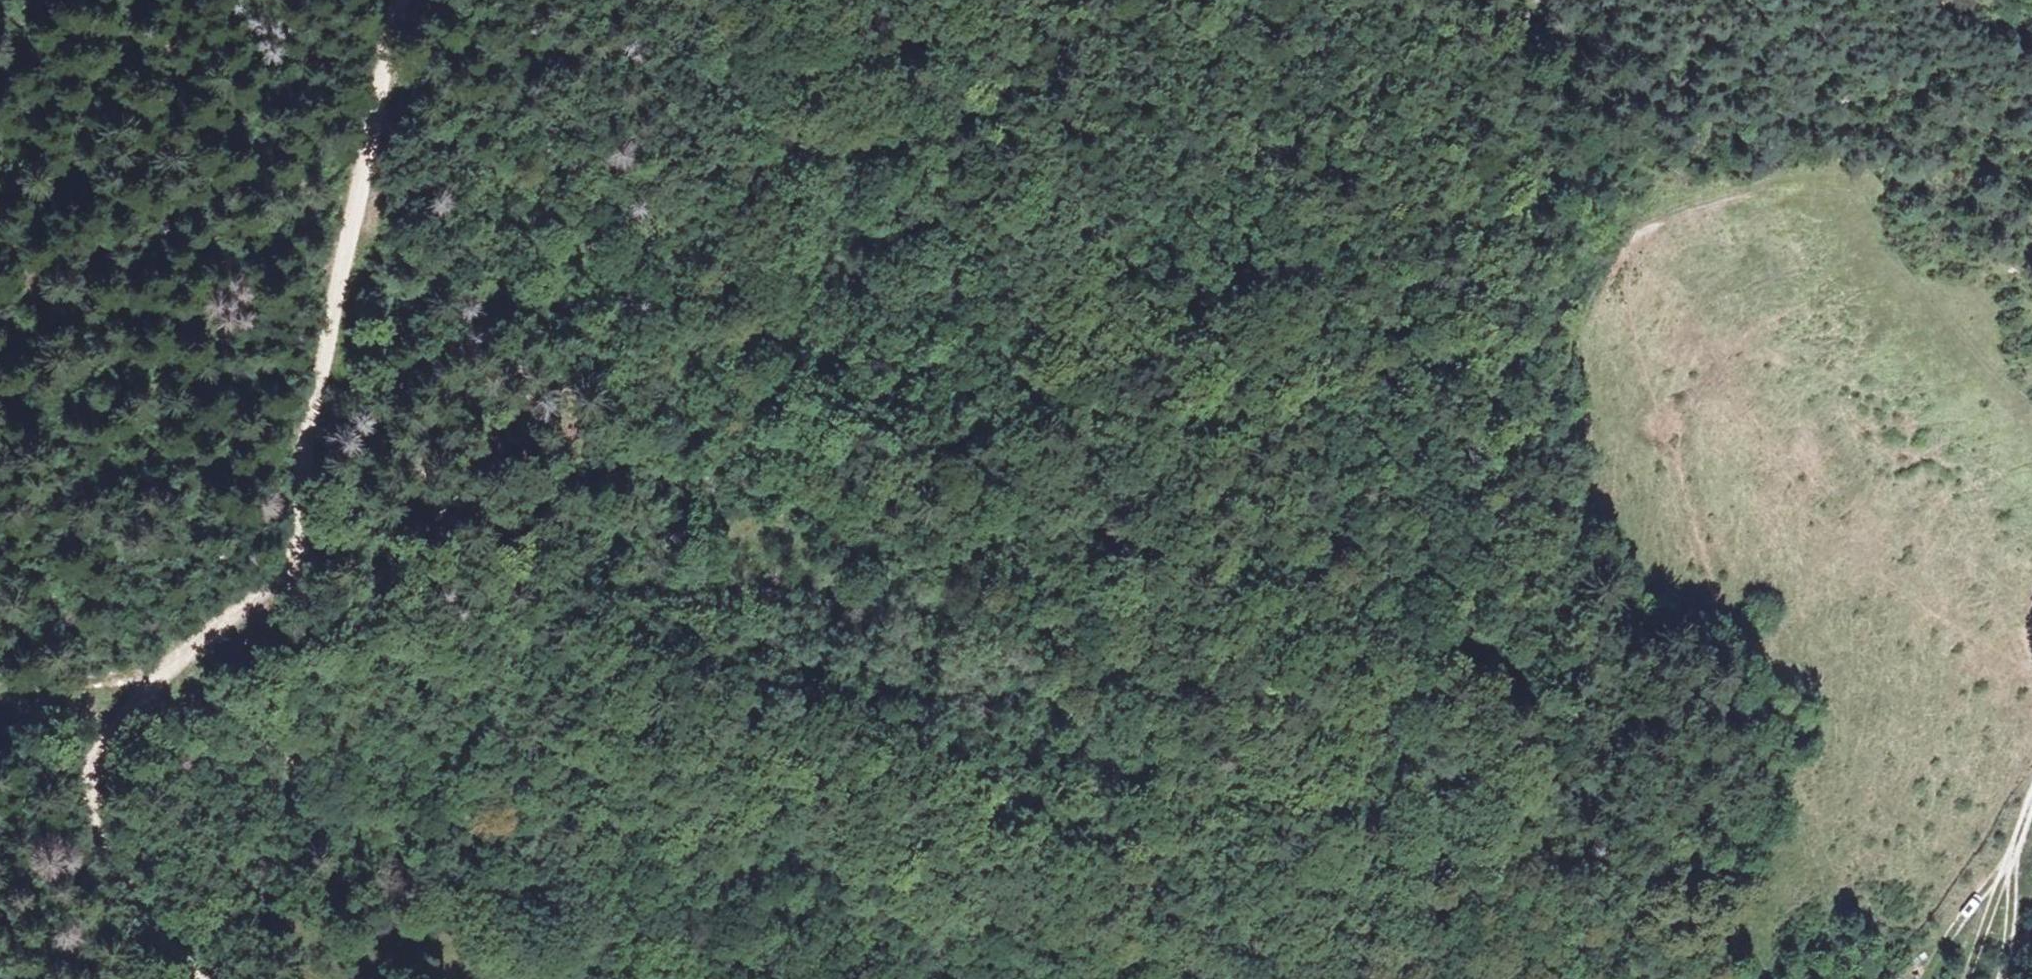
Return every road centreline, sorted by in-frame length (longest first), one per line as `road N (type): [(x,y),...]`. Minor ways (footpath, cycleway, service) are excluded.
road 1 (track): [(199,978),(99,856),(85,807),(88,769),(169,668),(290,571),(305,527),(301,437),(324,369),(398,0)]
road 2 (track): [(2031,795),(2011,851),(1918,978)]
road 3 (track): [(0,680),(80,684),(169,668)]

